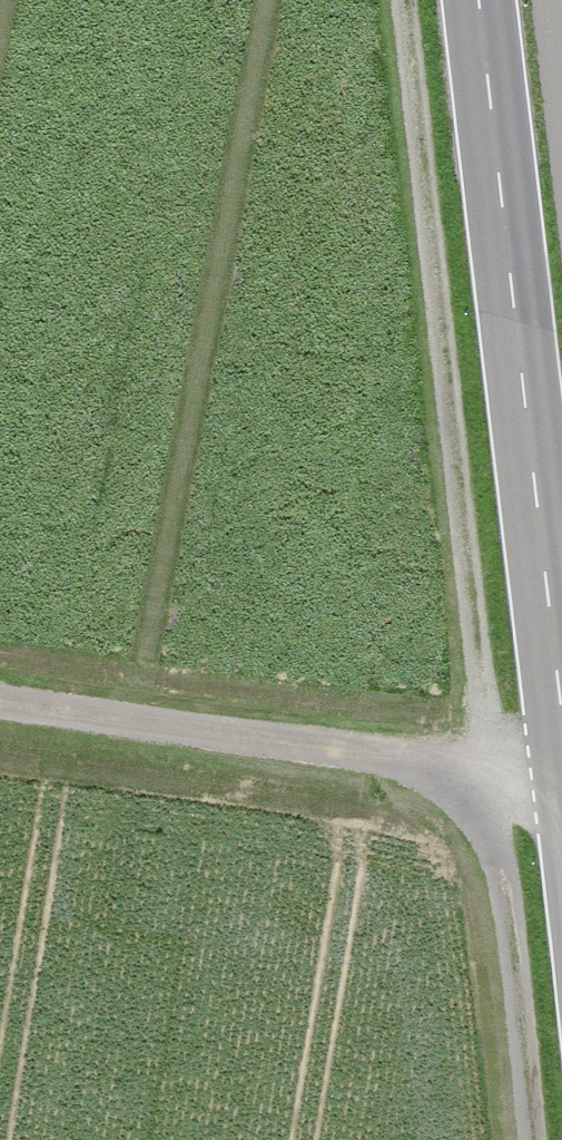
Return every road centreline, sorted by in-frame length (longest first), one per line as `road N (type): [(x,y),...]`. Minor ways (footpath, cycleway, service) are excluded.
road 1 (track): [(533,1139),(407,0)]
road 2 (secondary): [(561,702),(479,0)]
road 3 (track): [(0,711),(561,790)]

